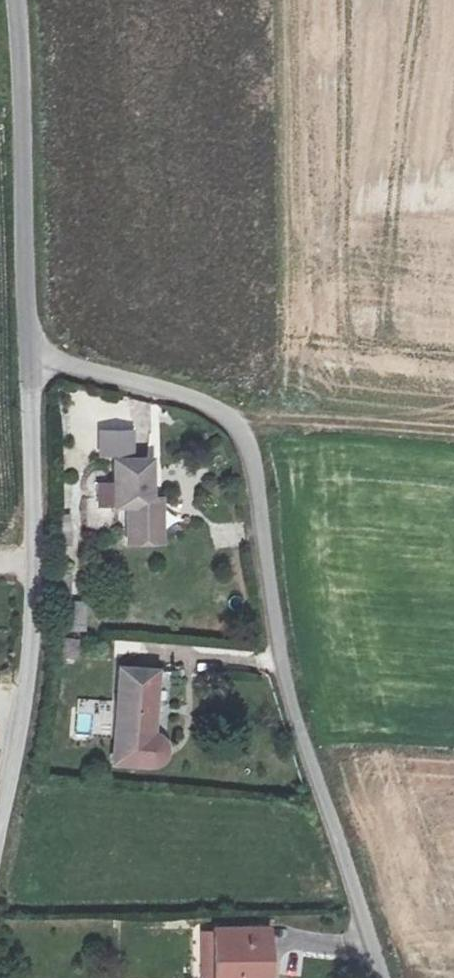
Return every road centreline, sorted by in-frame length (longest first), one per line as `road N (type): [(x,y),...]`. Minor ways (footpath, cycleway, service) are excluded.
road 1 (unclassified): [(31,355),(218,409),(231,429),(265,525),(378,977)]
road 2 (unclassified): [(0,787),(33,559),(31,355)]
road 3 (unclassified): [(31,355),(18,0)]

